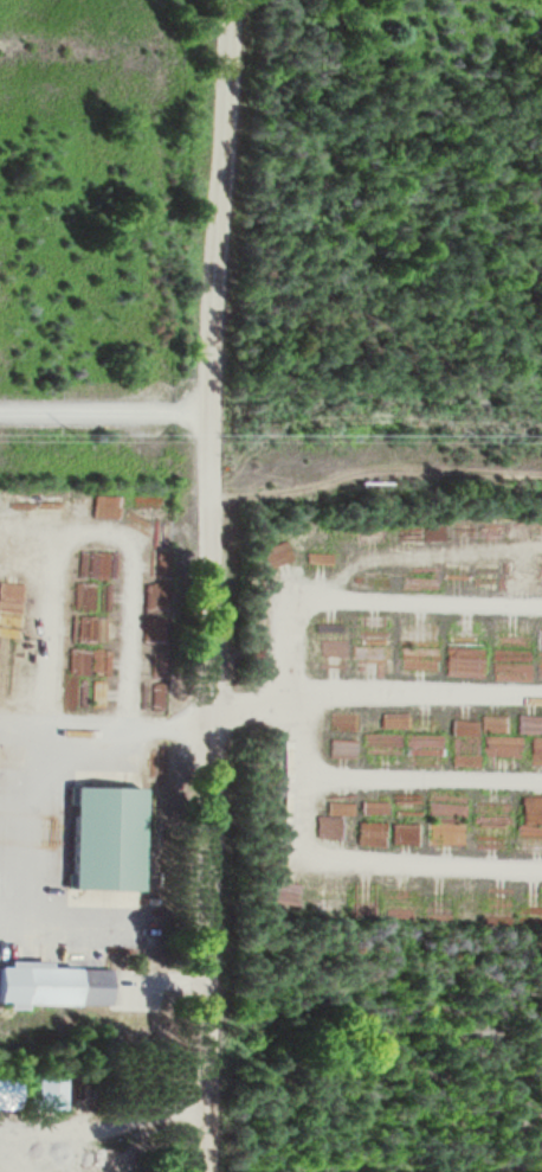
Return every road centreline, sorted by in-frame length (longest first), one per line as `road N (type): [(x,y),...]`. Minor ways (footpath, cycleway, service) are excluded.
road 1 (residential): [(203,1171),(208,412)]
road 2 (residential): [(208,412),(223,0)]

